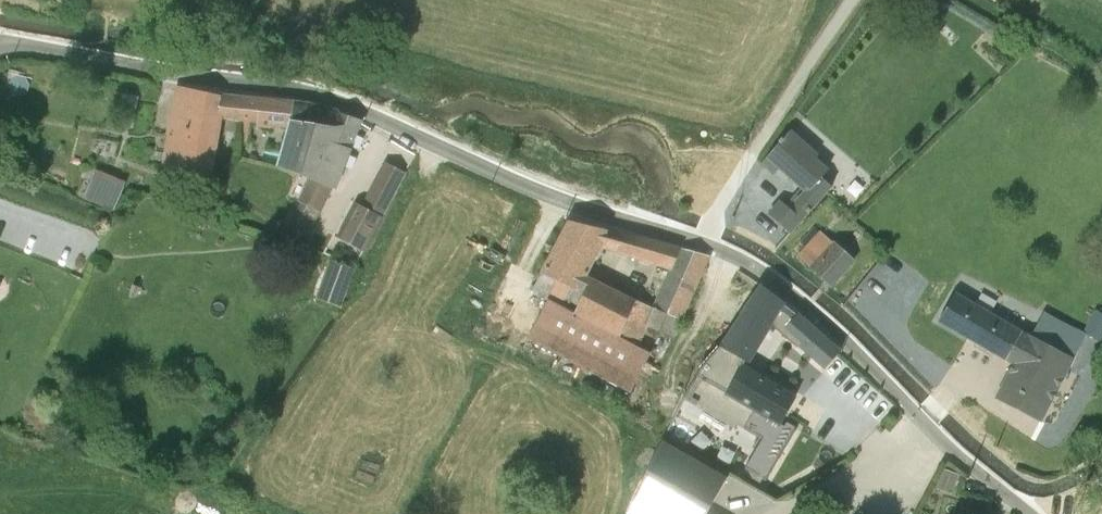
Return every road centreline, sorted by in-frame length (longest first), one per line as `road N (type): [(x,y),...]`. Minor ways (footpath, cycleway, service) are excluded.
road 1 (unclassified): [(704,241),(552,195),(305,93),(79,51),(0,45)]
road 2 (unclassified): [(704,241),(828,319),(923,420),(1029,513)]
road 3 (unclassified): [(704,241),(851,0)]

